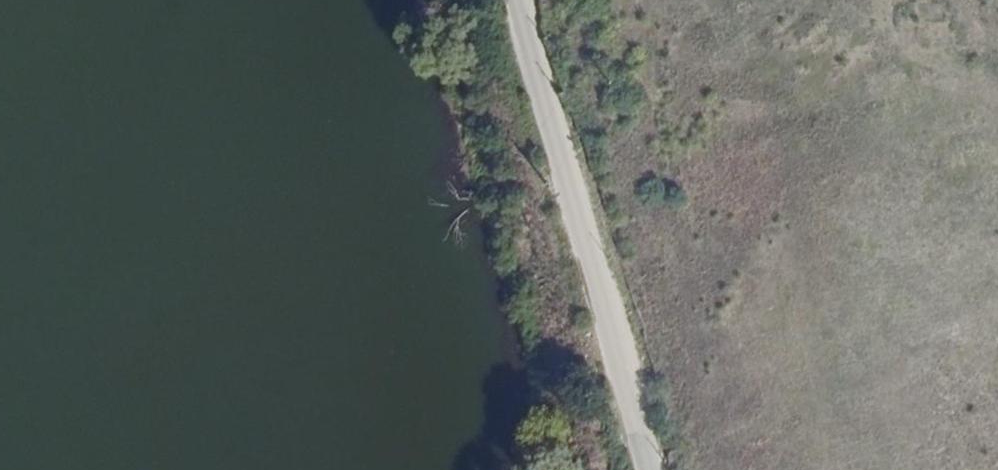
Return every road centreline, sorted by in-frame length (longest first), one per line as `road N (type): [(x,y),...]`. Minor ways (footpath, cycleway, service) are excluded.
road 1 (unclassified): [(652,469),(519,0)]

